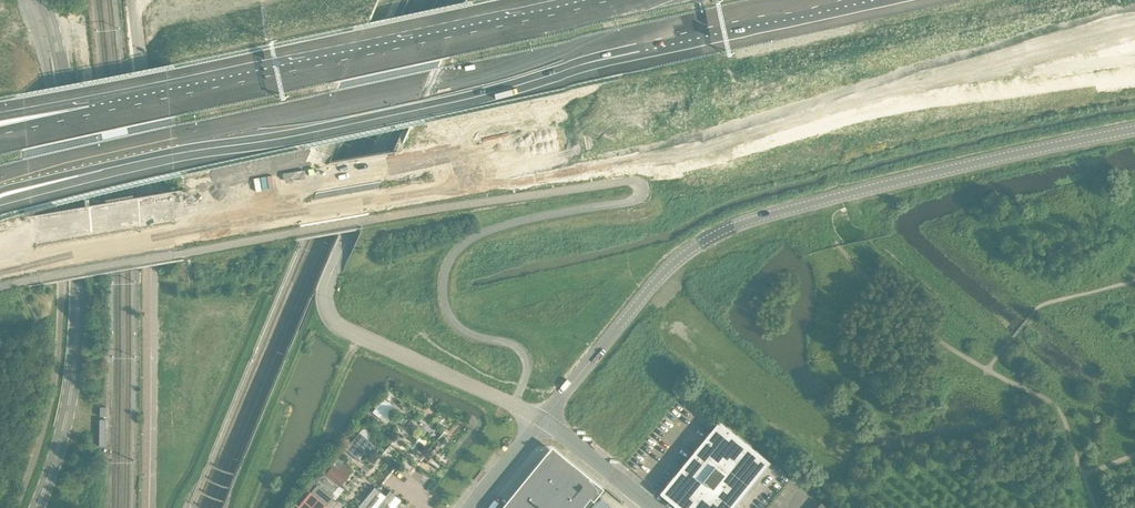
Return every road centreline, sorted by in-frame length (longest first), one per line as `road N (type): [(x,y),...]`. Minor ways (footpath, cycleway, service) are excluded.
road 1 (motorway): [(98,159),(822,0)]
road 2 (tertiary): [(1134,129),(900,180),(722,231),(677,260),(542,419)]
road 3 (motorway): [(638,0),(92,119)]
road 4 (tertiary): [(37,507),(68,406),(80,301),(78,187),(44,0)]
road 5 (unclassified): [(656,507),(542,419)]

